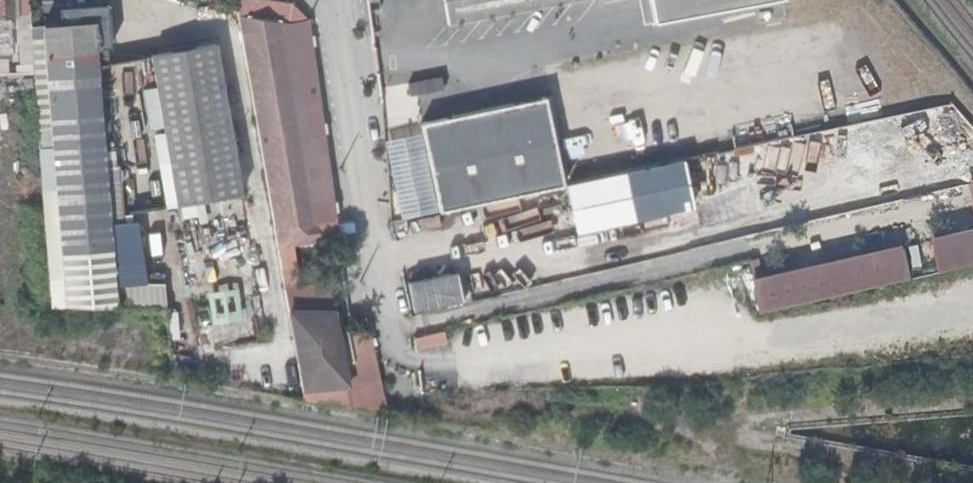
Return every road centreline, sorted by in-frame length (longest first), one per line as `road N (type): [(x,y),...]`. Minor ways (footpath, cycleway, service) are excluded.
road 1 (residential): [(401,383),(336,0)]

